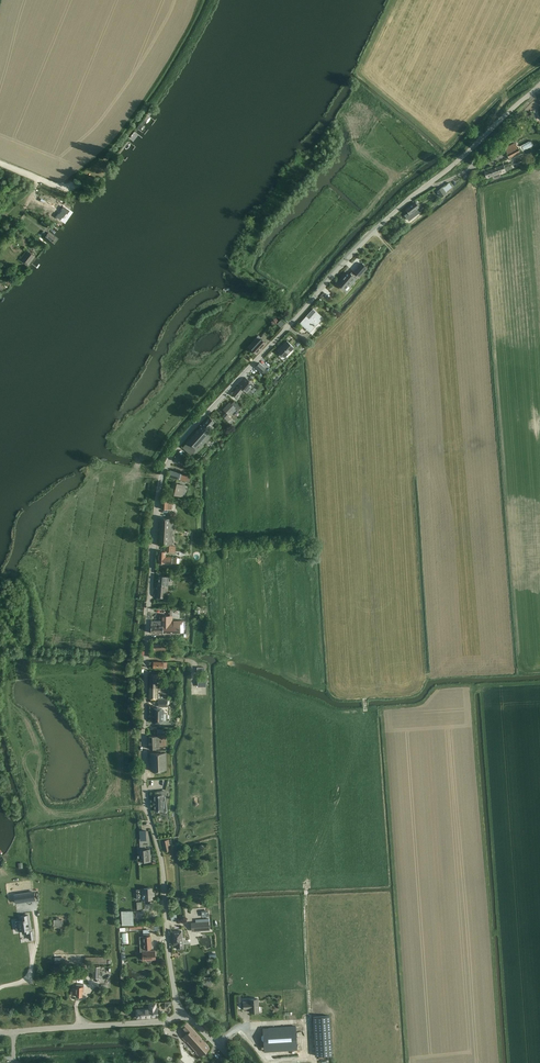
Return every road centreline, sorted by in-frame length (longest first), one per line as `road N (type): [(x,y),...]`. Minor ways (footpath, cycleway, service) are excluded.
road 1 (unclassified): [(183,1013),(145,791),(150,605),(166,469),(185,439),(380,227),(539,86)]
road 2 (unclassified): [(0,1034),(160,1023),(183,1013)]
road 3 (track): [(310,1022),(308,883)]

